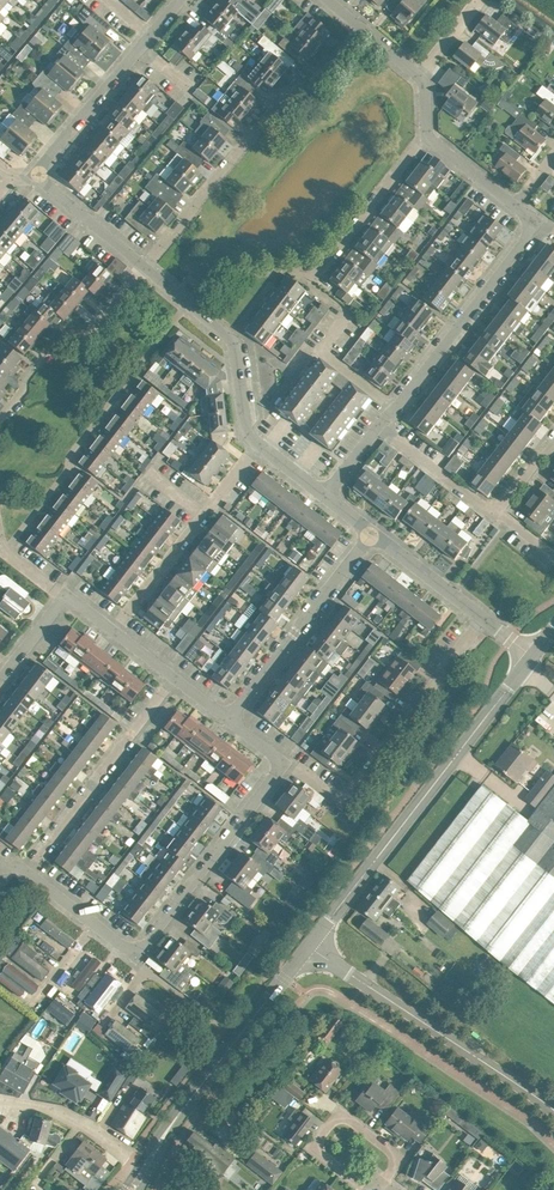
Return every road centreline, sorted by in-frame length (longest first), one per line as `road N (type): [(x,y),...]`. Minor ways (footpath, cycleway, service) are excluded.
road 1 (secondary): [(308,947),(534,657)]
road 2 (residential): [(145,267),(288,93),(310,88),(359,26)]
road 3 (residential): [(5,551),(188,303)]
road 4 (tertiary): [(553,1110),(308,947)]
road 5 (residential): [(284,762),(331,794),(352,790),(484,619)]
road 6 (residential): [(535,219),(379,426)]
road 7 (residential): [(28,873),(174,678)]
road 8 (residential): [(284,762),(150,940),(135,949)]
road 9 (residential): [(114,631),(259,444)]
road 10 (residential): [(228,719),(372,533)]
road 11 (residential): [(553,440),(502,506),(485,508),(379,426)]
road 12 (residential): [(0,419),(61,335),(88,333),(145,267)]
road 13 (residential): [(368,1189),(318,1151),(337,1117),(393,1154),(382,1184)]
road 14 (residential): [(310,284),(430,138)]
road 15 (secondary): [(193,1096),(308,947)]
road 16 (residential): [(152,34),(38,176)]
road 17 (residential): [(188,303),(230,338),(246,434),(259,444)]
road 18 (residential): [(372,533),(484,619)]
road 19 (residential): [(38,176),(145,267)]

